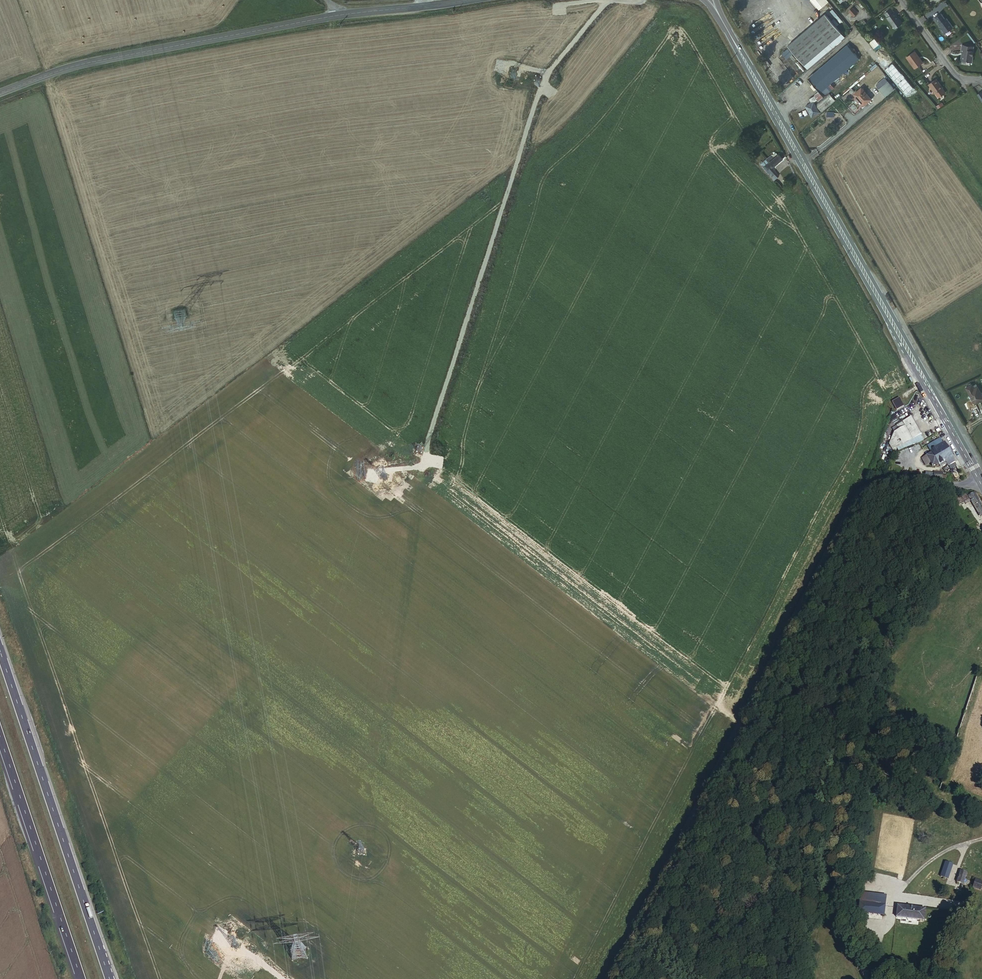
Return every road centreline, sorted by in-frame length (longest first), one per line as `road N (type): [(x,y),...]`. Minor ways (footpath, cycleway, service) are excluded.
road 1 (tertiary): [(609,978),(861,490),(889,482),(981,482)]
road 2 (track): [(604,0),(545,76),(424,466),(374,473)]
road 3 (secondary): [(711,0),(981,482)]
road 4 (tertiary): [(338,16),(81,65),(0,92)]
road 5 (motorway): [(109,978),(0,652)]
road 6 (motorway): [(0,738),(81,978)]
road 7 (tertiary): [(472,0),(338,16)]
road 8 (residential): [(900,0),(951,74),(981,83)]

